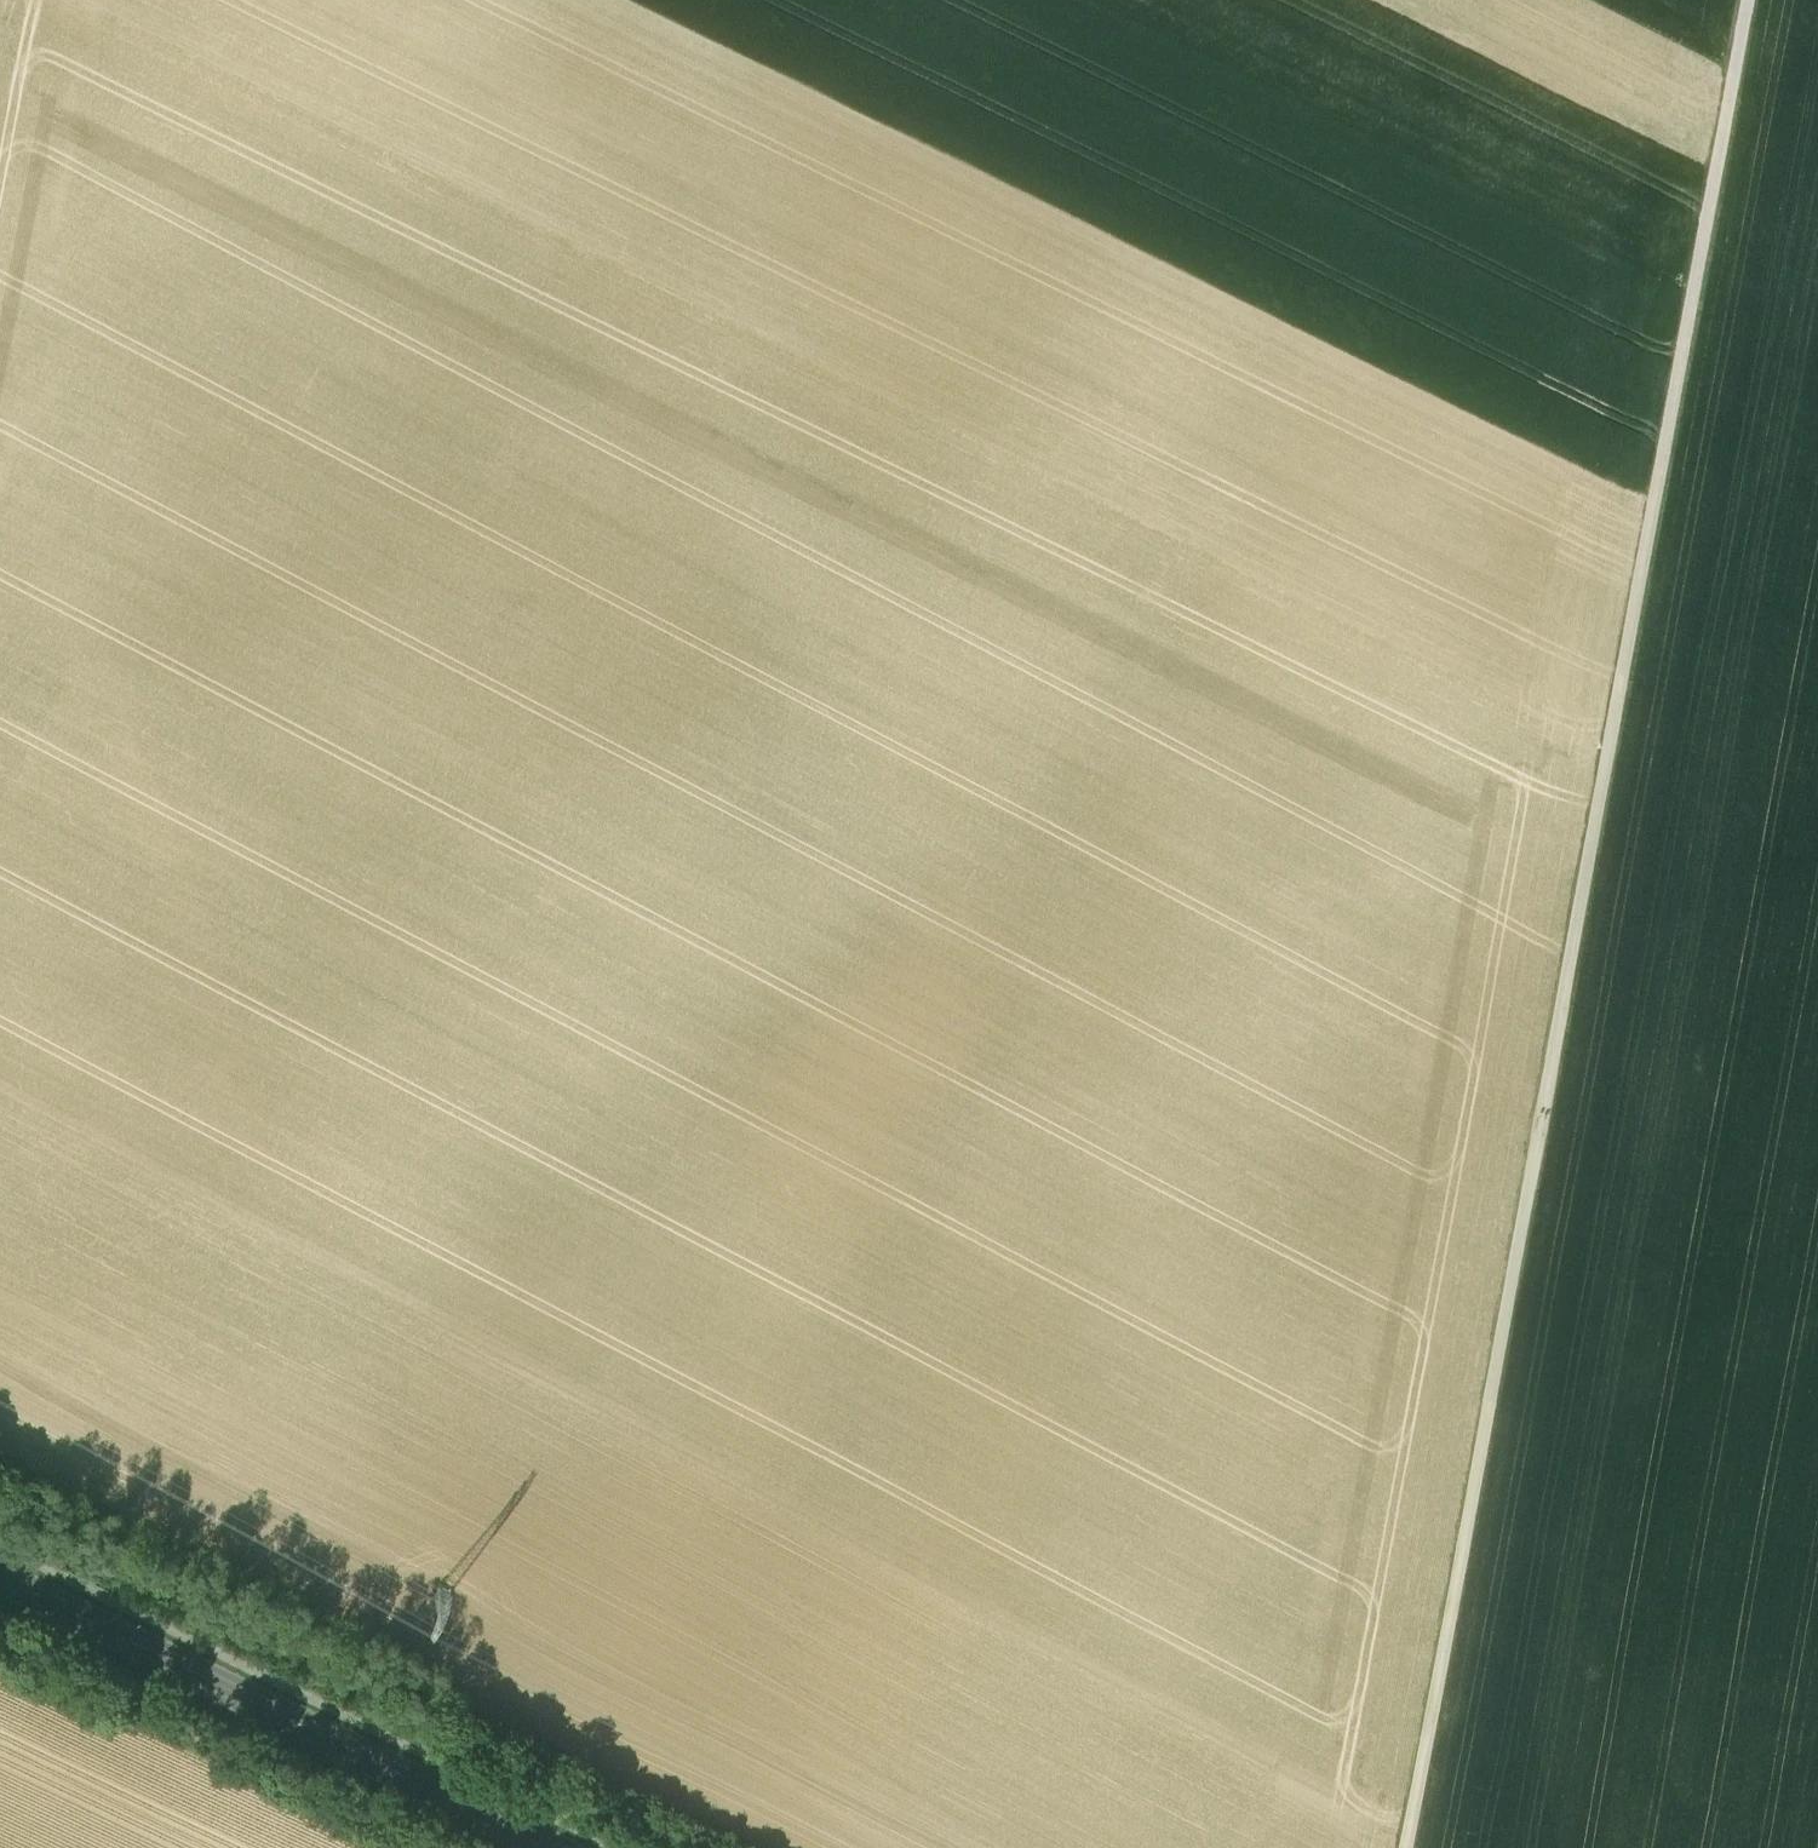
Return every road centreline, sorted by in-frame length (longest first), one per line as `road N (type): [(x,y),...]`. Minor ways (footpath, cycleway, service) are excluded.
road 1 (track): [(1746,0),(1407,1847)]
road 2 (secondary): [(0,1577),(548,1847)]

